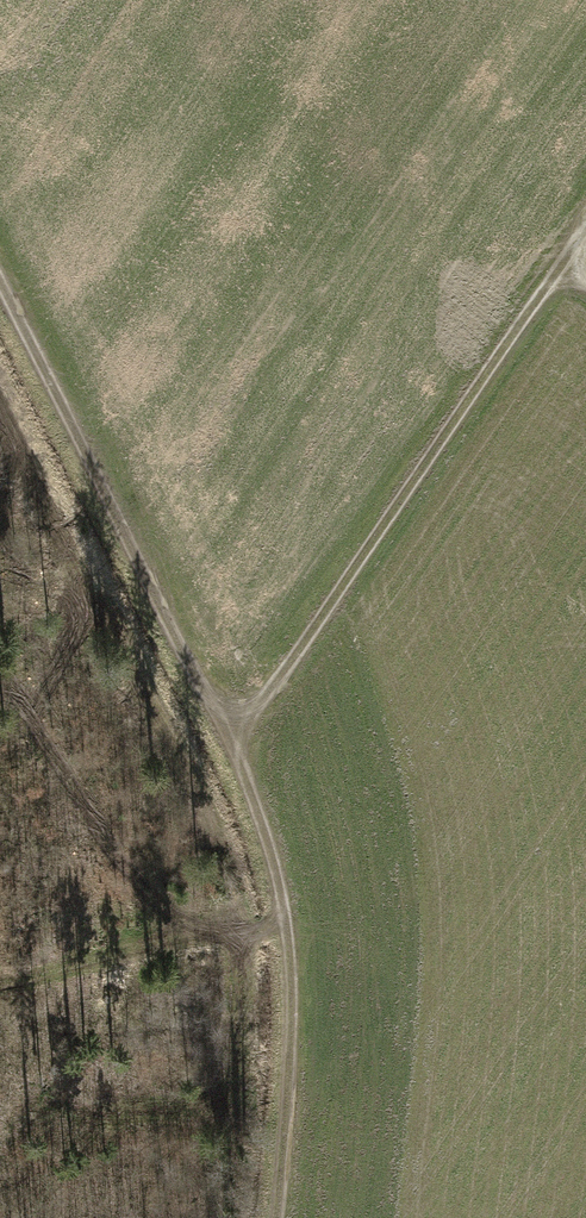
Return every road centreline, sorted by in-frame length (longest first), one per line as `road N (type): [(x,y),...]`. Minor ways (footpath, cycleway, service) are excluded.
road 1 (track): [(0,291),(194,677),(236,746),(292,911),(295,1059),(280,1217)]
road 2 (track): [(236,746),(585,232)]

